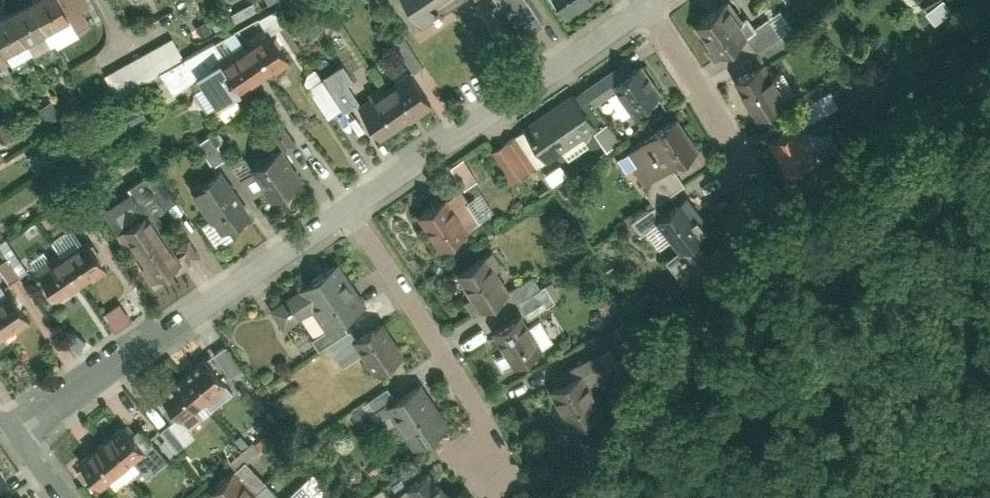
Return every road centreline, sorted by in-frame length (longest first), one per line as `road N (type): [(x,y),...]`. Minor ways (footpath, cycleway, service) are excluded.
road 1 (residential): [(352,211),(9,437)]
road 2 (residential): [(651,10),(352,211)]
road 3 (residential): [(509,472),(352,211)]
road 4 (residential): [(651,10),(747,167)]

